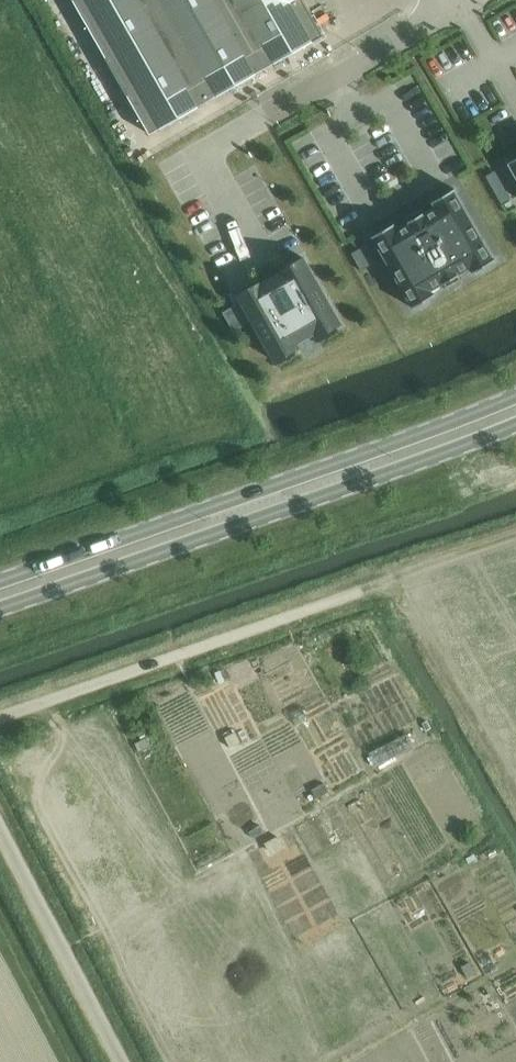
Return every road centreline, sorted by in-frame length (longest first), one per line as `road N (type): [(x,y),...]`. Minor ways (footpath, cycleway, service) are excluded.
road 1 (secondary): [(515,396),(0,581)]
road 2 (secondary): [(0,608),(515,424)]
road 3 (unclassified): [(123,1061),(0,829)]
road 4 (unclassified): [(267,116),(453,6)]

